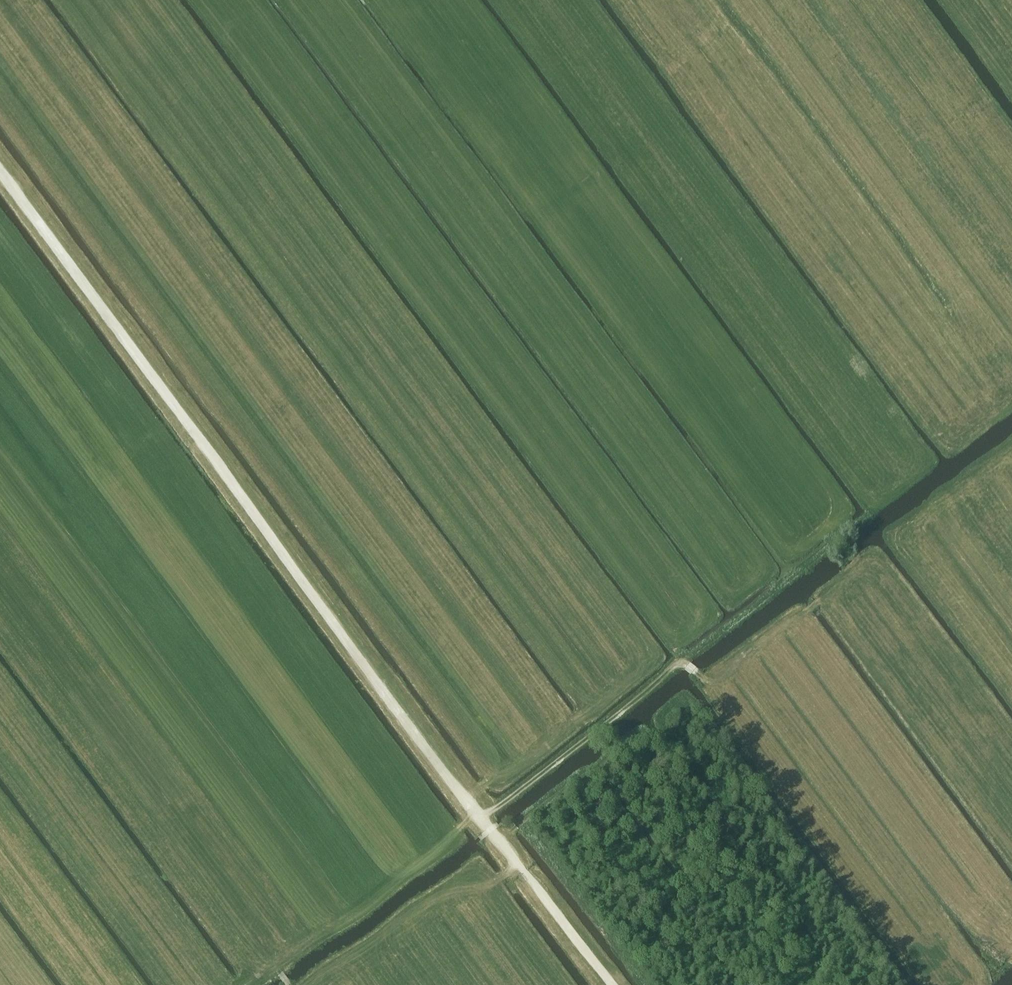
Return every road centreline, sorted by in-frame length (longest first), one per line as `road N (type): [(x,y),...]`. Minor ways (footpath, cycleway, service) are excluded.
road 1 (unclassified): [(613,984),(454,788),(0,172)]
road 2 (track): [(876,510),(482,824)]
road 3 (track): [(639,733),(496,840)]

